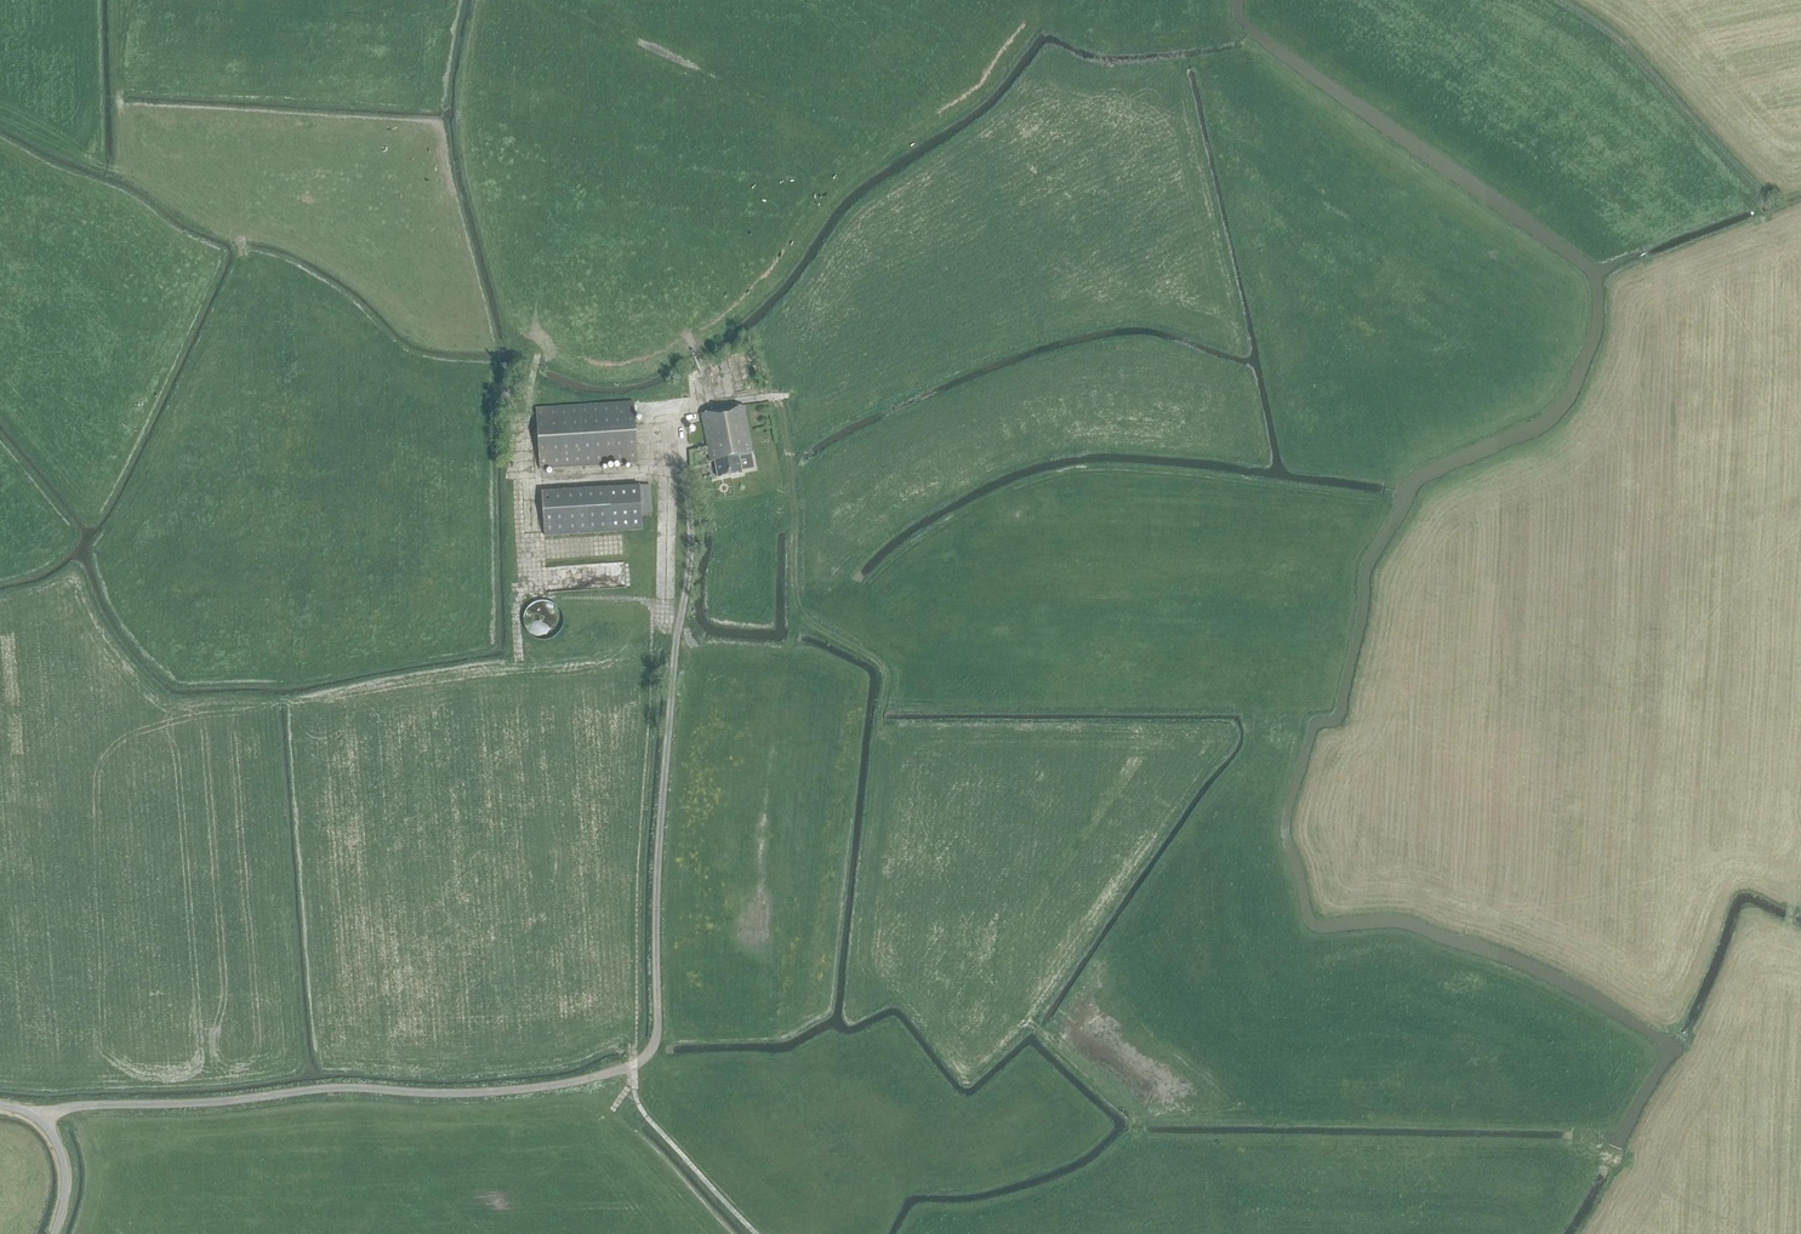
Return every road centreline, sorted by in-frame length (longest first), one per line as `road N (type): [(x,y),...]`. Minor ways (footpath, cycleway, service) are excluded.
road 1 (unclassified): [(53,1233),(66,1177),(55,1137),(45,1120),(0,1107)]

